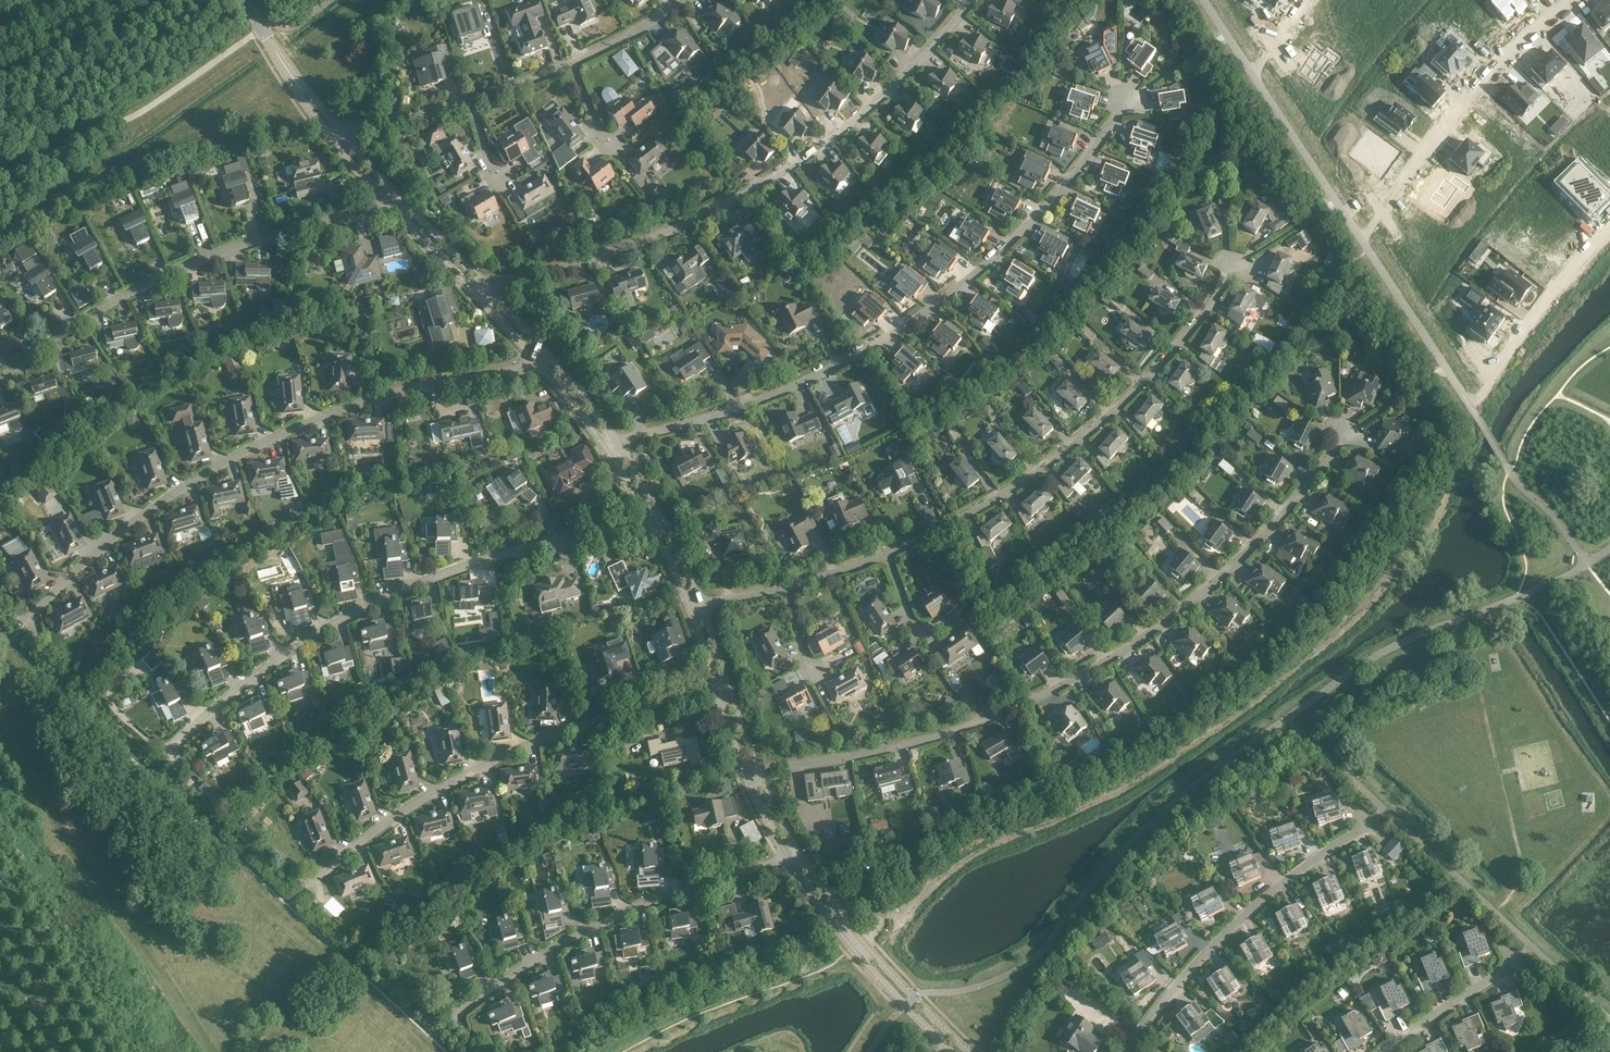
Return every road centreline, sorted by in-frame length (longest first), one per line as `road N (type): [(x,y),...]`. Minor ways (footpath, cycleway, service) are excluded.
road 1 (residential): [(1347,434),(1293,508),(1206,595),(1092,672),(970,729),(763,774)]
road 2 (residential): [(617,436),(709,417),(786,388),(926,313),(1054,200),(1125,102)]
road 3 (residential): [(27,622),(93,556),(253,448),(388,394),(537,360)]
road 4 (residential): [(485,284),(642,244),(790,170),(884,98),(977,0)]
road 5 (residential): [(169,750),(257,677),(361,610),(468,564),(652,524)]
road 6 (residential): [(887,556),(984,509),(1067,452),(1171,355),(1237,267)]
road 7 (residential): [(311,885),(410,809),(512,755),(720,691)]
road 8 (residential): [(0,386),(121,295),(270,235),(393,208)]
road 9 (residential): [(454,1017),(565,943),(785,855)]
road 10 (residential): [(1128,1051),(1213,949),(1369,823)]
road 11 (residential): [(1388,210),(1473,96),(1579,0)]
road 12 (unclassified): [(979,1051),(865,948),(797,848)]
road 13 (unclassified): [(785,855),(856,953),(956,1051)]
road 14 (residential): [(1504,367),(1609,227)]
road 15 (residential): [(1389,1051),(1518,963)]
road 16 (tertiary): [(0,57),(130,0)]
road 17 (residential): [(339,128),(472,101)]
road 18 (residential): [(571,65),(688,0)]
road 19 (unclassified): [(485,284),(401,197)]

